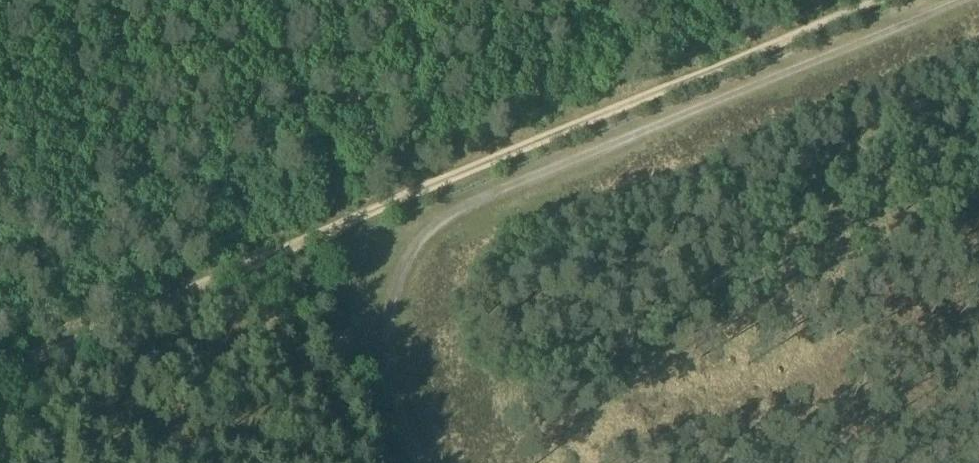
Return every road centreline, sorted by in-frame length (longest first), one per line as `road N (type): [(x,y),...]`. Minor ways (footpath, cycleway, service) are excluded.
road 1 (track): [(0,396),(945,0)]
road 2 (track): [(415,462),(387,348),(398,304),(438,247),(978,17)]

